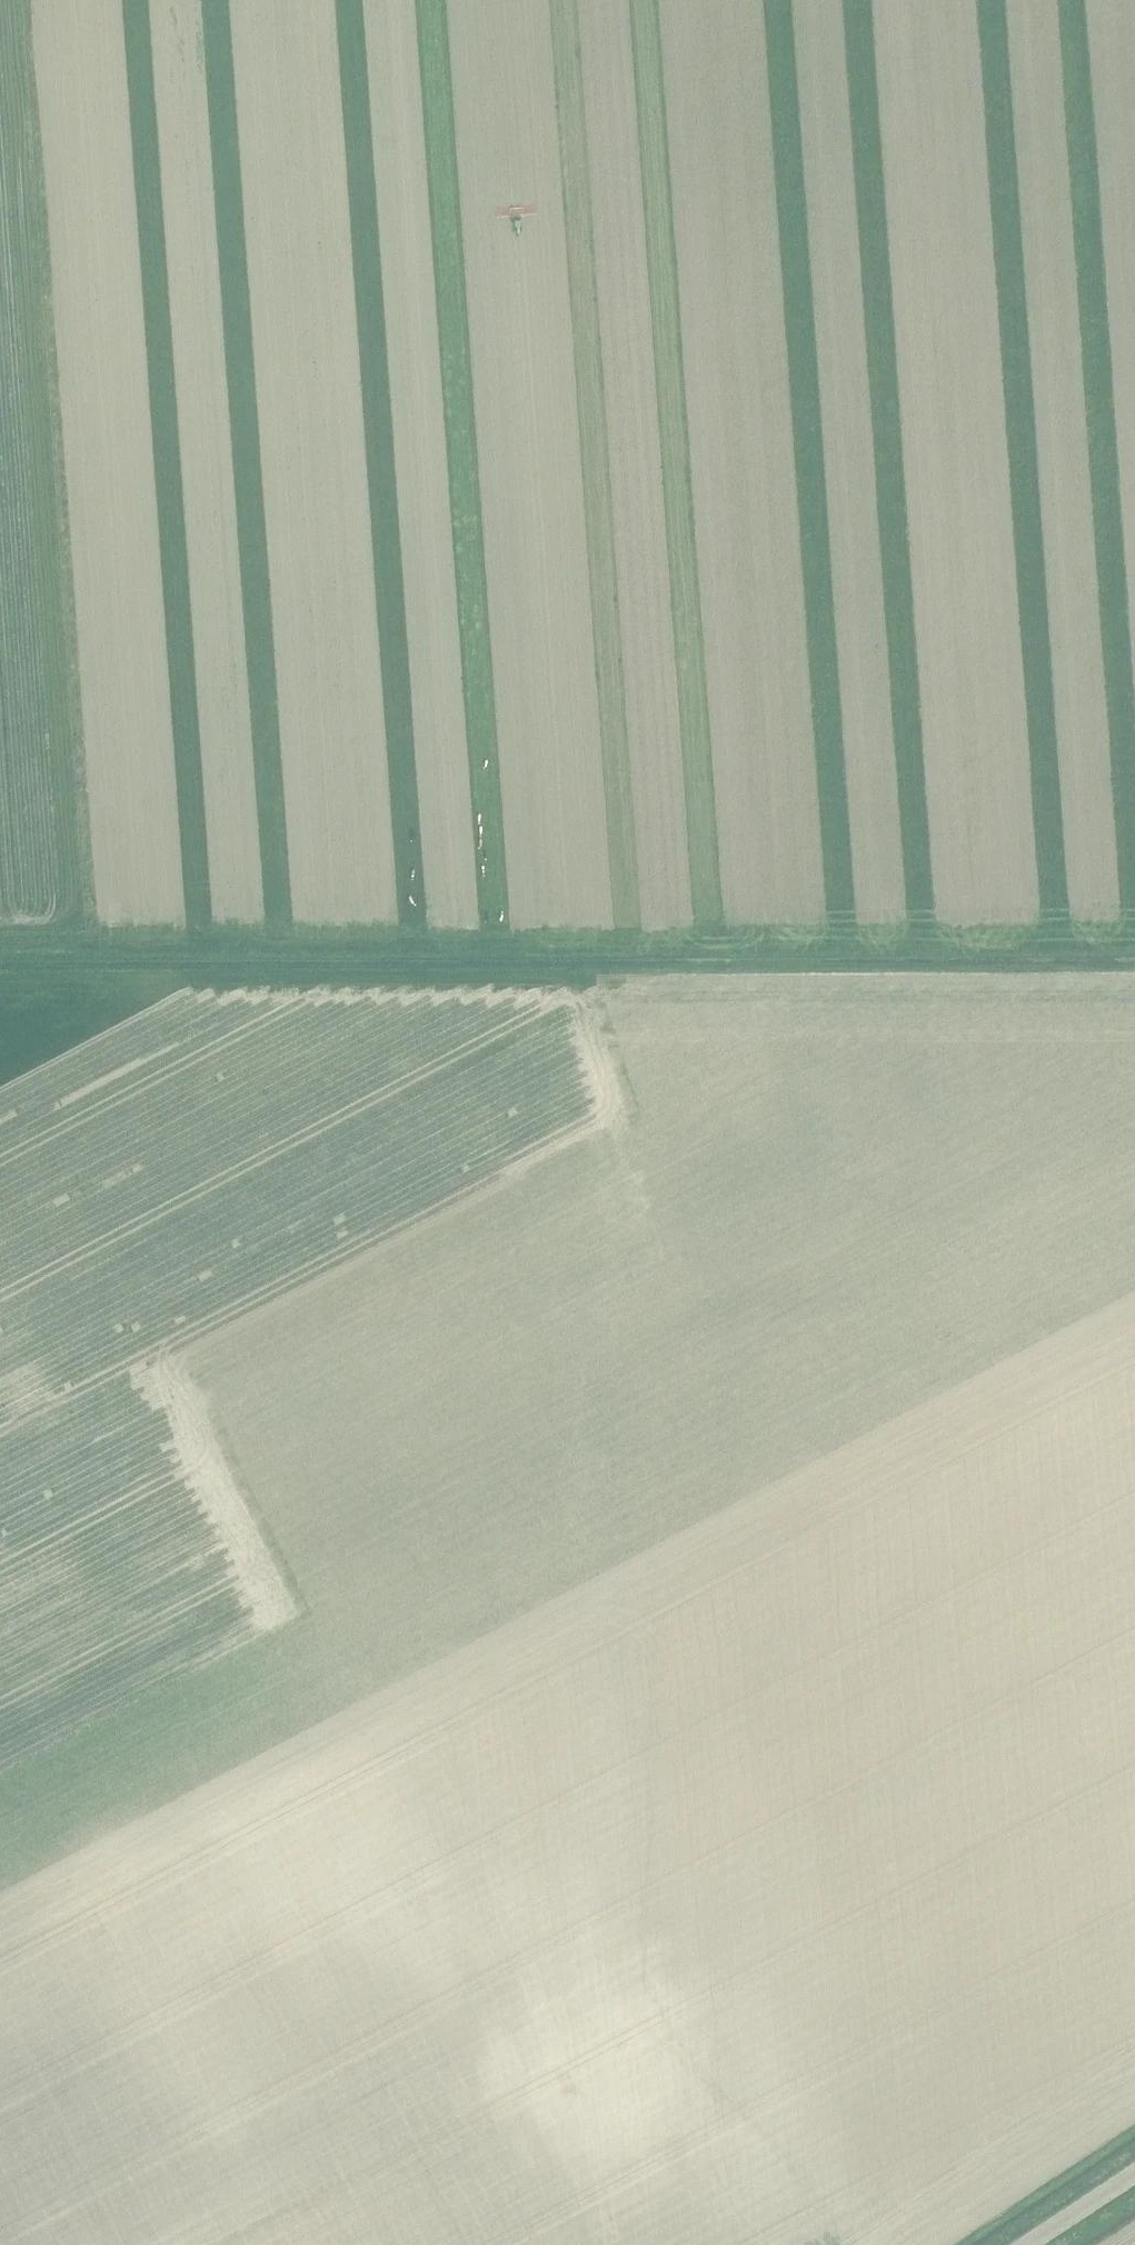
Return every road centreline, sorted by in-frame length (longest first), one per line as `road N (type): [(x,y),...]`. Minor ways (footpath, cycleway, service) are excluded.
road 1 (unclassified): [(1023,2244),(1134,2172)]

